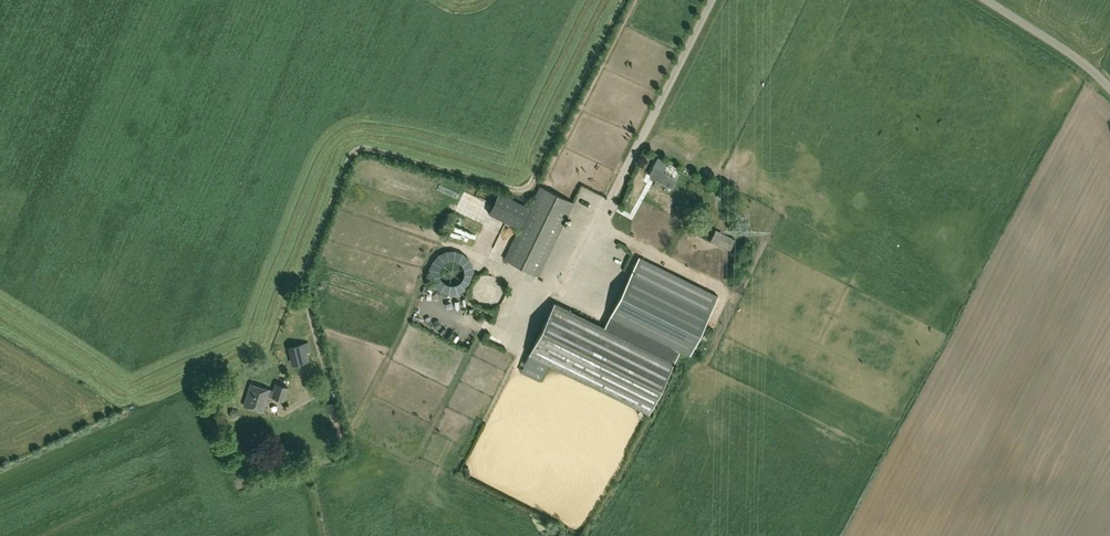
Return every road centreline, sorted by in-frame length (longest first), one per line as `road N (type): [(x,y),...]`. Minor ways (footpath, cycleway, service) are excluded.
road 1 (unclassified): [(1109,91),(981,0)]

